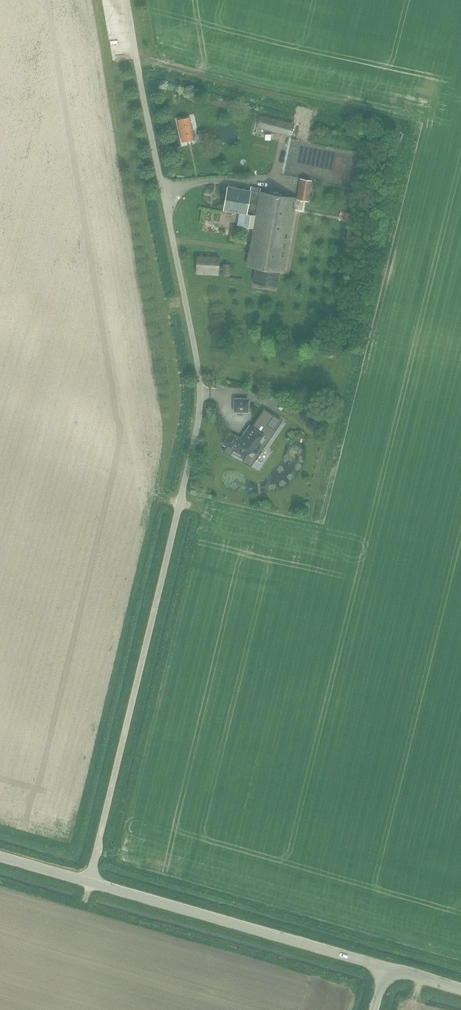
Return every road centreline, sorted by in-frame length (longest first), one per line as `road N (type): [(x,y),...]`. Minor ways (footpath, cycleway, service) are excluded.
road 1 (unclassified): [(387,967),(0,857)]

